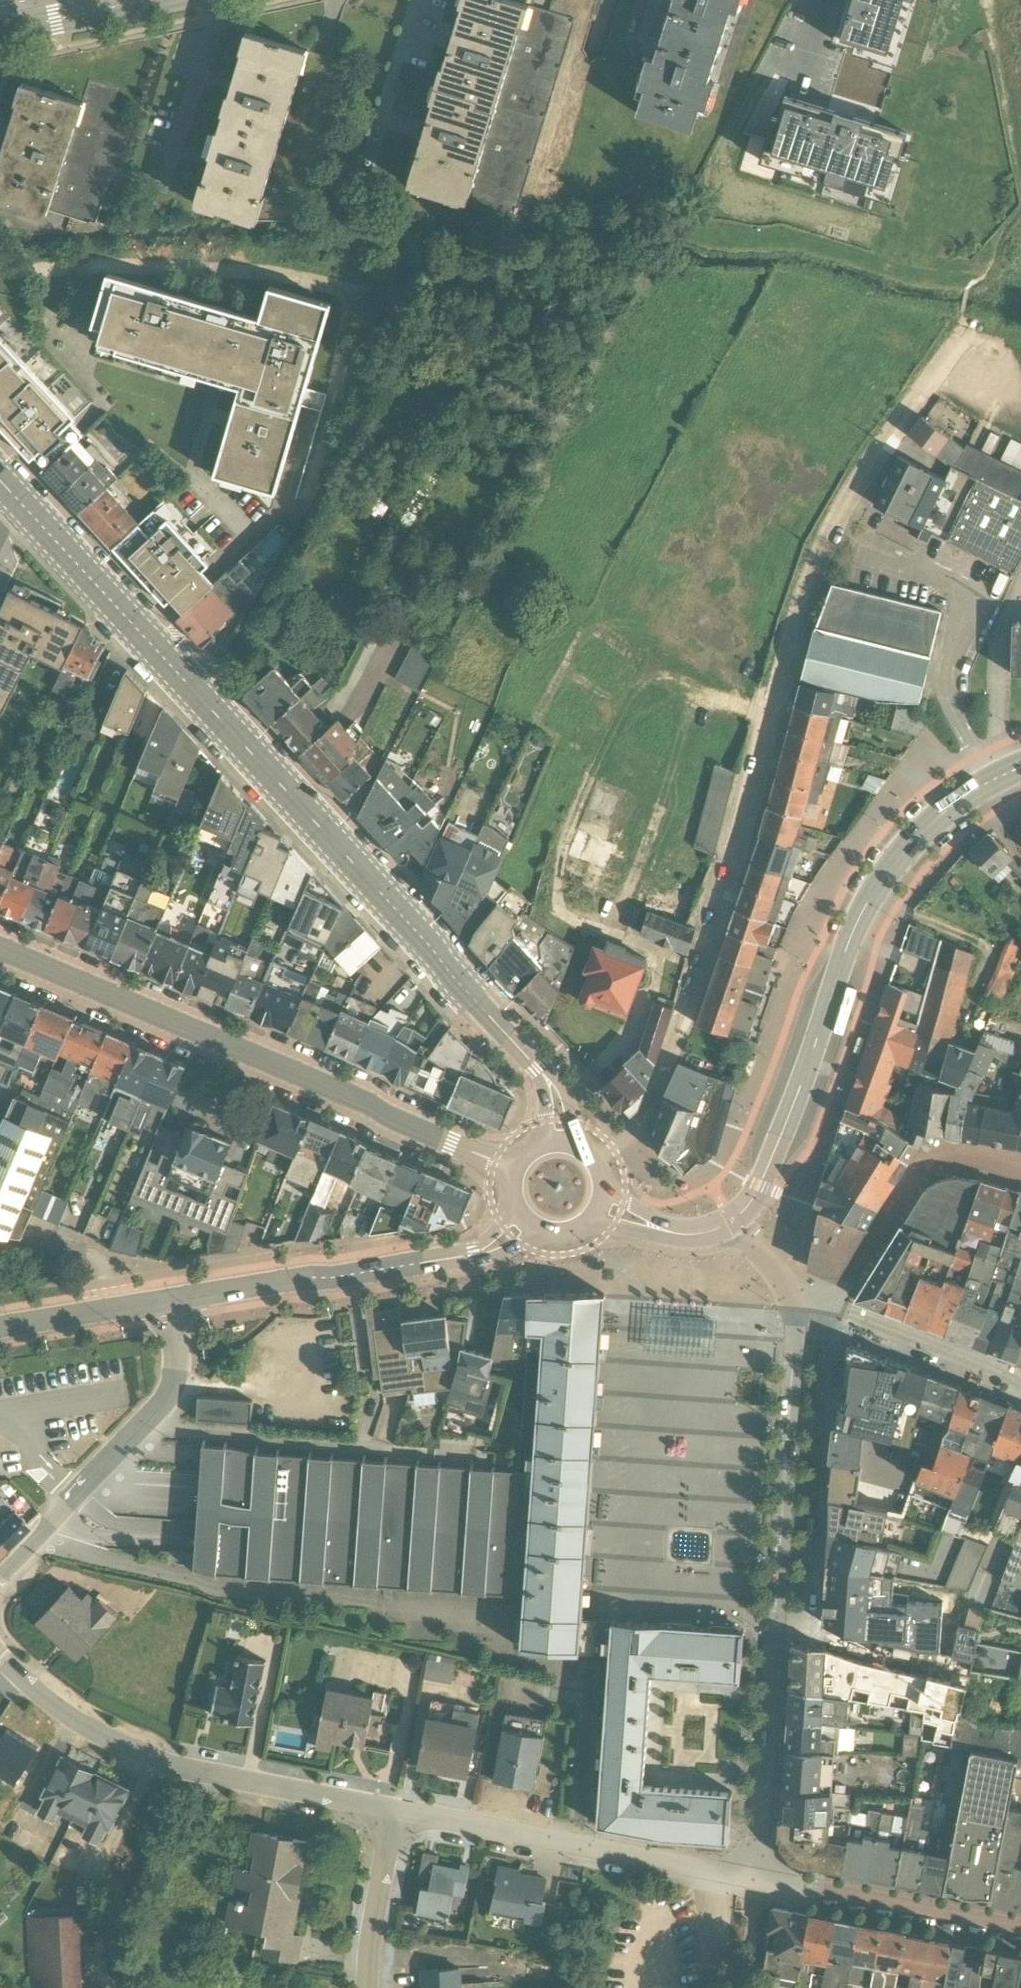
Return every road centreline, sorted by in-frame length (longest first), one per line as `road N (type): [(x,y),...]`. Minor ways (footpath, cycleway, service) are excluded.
road 1 (residential): [(601,1157),(640,1121),(693,996),(792,638),(838,523),(964,336),(1003,340)]
road 2 (tertiary): [(0,483),(538,1065)]
road 3 (residential): [(797,1307),(757,1877)]
road 4 (tertiary): [(1020,765),(943,811),(870,895),(751,1198)]
road 5 (residential): [(452,1140),(0,948)]
road 6 (residential): [(0,1657),(53,1706),(126,1749),(397,1808)]
road 7 (residential): [(0,1576),(171,1392),(177,1357),(169,1301)]
road 8 (tertiary): [(169,1301),(475,1252)]
road 9 (residential): [(797,1307),(828,1317),(927,1168),(963,1162),(1020,1173)]
road 10 (residential): [(757,1877),(1020,1927)]
road 11 (residential): [(574,1841),(757,1877)]
road 12 (residential): [(367,1987),(397,1808)]
road 13 (residential): [(397,1808),(574,1841)]
road 14 (residential): [(574,1841),(587,1670)]
road 15 (tertiary): [(0,1329),(169,1301)]
road 16 (secondary): [(150,0),(5,31)]

